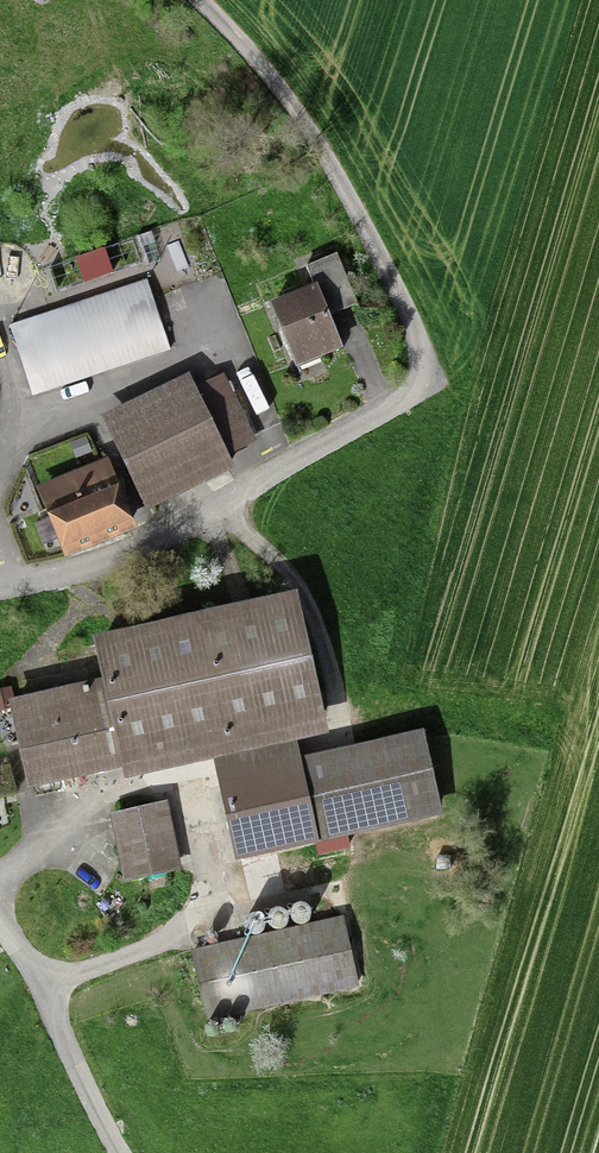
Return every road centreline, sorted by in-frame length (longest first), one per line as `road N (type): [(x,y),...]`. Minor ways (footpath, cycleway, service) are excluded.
road 1 (track): [(199,0),(286,94),(336,172),(422,353),(420,381),(403,403),(222,505),(303,594),(326,651),(340,736),(311,749)]
road 2 (residential): [(0,593),(114,560),(222,505)]
road 3 (track): [(121,1152),(38,983)]

